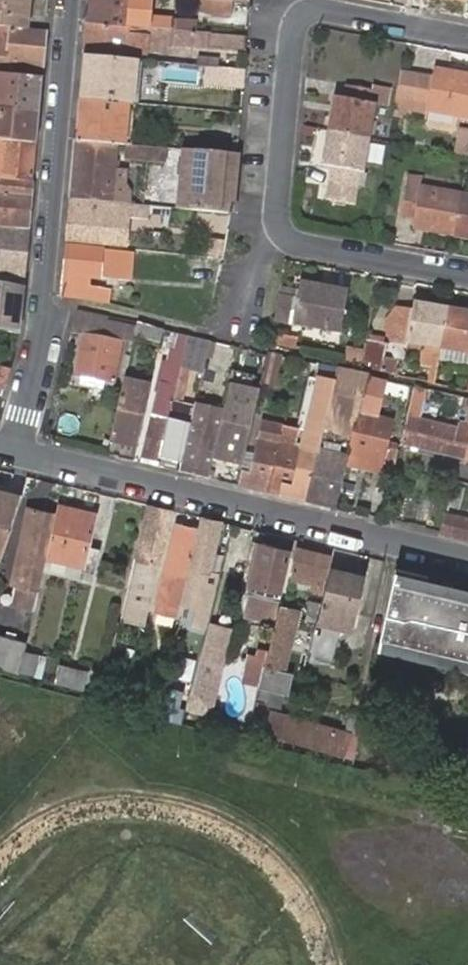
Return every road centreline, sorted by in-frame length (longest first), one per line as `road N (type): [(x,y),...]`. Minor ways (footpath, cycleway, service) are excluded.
road 1 (residential): [(467,563),(13,452)]
road 2 (residential): [(13,452),(42,292),(69,0)]
road 3 (residential): [(275,220),(295,242),(467,275)]
road 4 (residential): [(296,20),(275,220)]
road 5 (residential): [(467,36),(314,9),(296,20)]
road 6 (residential): [(275,220),(242,336)]

